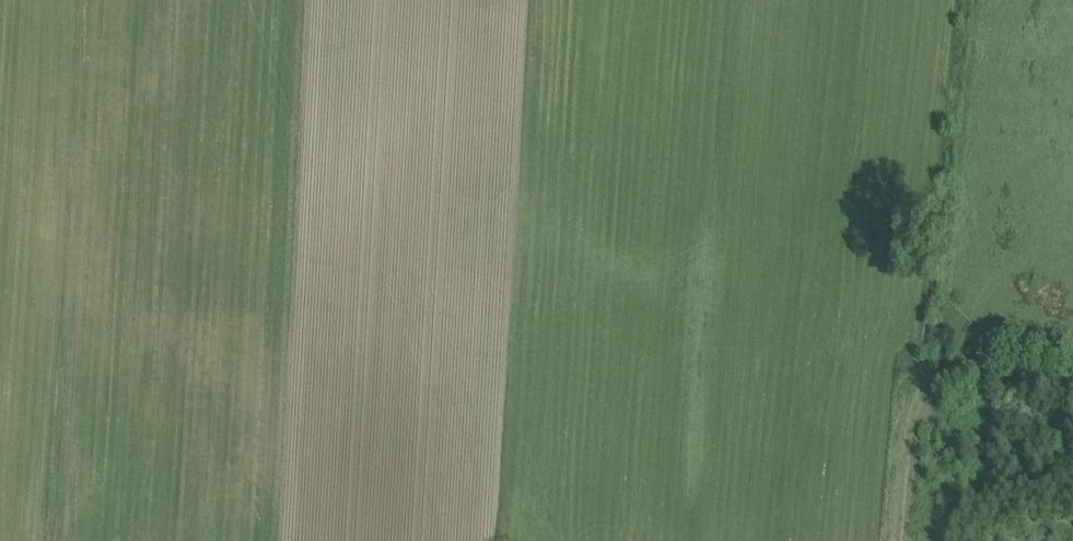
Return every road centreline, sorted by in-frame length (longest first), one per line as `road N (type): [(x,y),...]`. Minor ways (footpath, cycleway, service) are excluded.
road 1 (track): [(892,540),(915,374),(929,360),(1072,375)]

